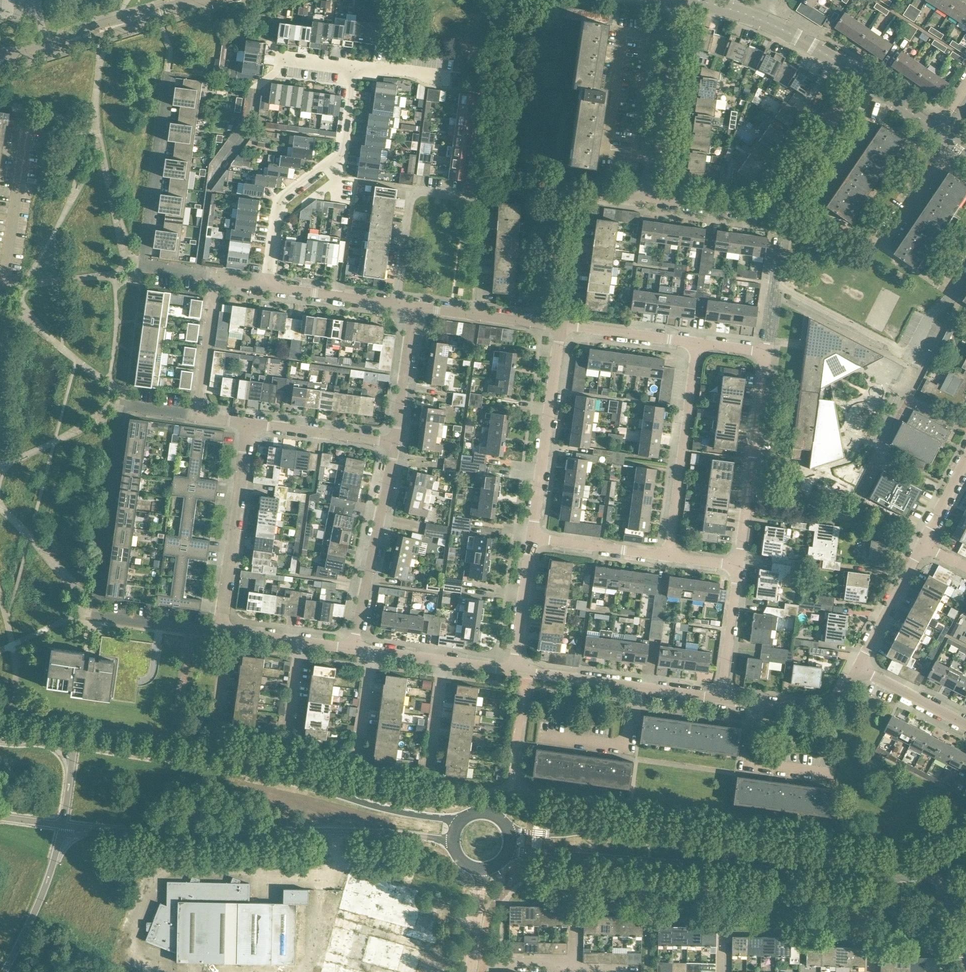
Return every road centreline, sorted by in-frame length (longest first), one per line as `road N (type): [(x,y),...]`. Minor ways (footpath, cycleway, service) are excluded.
road 1 (residential): [(266,286),(277,203),(327,166),(339,168),(353,68),(279,59),(276,72),(252,91),(247,122),(211,172)]
road 2 (tertiary): [(508,851),(744,871),(939,873)]
road 3 (tertiary): [(933,858),(822,859),(594,830),(508,831)]
road 4 (residential): [(198,413),(124,405),(95,614),(220,631)]
road 5 (tertiary): [(461,821),(74,743)]
road 6 (tertiary): [(66,826),(453,840)]
road 7 (residential): [(478,314),(492,215),(486,199),(414,193),(397,304)]
road 8 (residential): [(217,283),(143,267),(167,68)]
road 9 (residential): [(738,566),(767,352)]
road 10 (residential): [(532,537),(560,325)]
road 11 (residential): [(669,556),(697,344)]
road 12 (unclassified): [(204,0),(0,62)]
road 13 (residential): [(353,648),(395,442)]
road 14 (residential): [(220,631),(249,423)]
road 15 (residential): [(560,325),(578,199),(650,193)]
road 16 (residential): [(650,193),(679,0)]
road 17 (residential): [(646,971),(472,961)]
road 18 (unclassified): [(0,285),(27,120)]
road 19 (residential): [(862,79),(781,195),(765,206)]
road 20 (tertiary): [(4,971),(66,826)]
road 21 (residential): [(834,779),(746,767),(755,703)]
road 22 (residential): [(767,352),(782,234),(765,206)]
road 23 (residential): [(543,735),(630,748),(638,687)]
road 24 (residential): [(395,442),(249,423)]
road 25 (residential): [(921,545),(857,669)]
road 26 (residential): [(697,344),(560,325)]
road 27 (residential): [(669,556),(532,537)]
road 28 (residential): [(395,442),(414,306)]
road 29 (residential): [(513,671),(532,537)]
road 30 (residential): [(721,698),(738,566)]
road 31 (residential): [(266,286),(397,304)]
road 32 (residential): [(198,413),(217,283)]
road 33 (residential): [(883,249),(954,142)]
road 34 (residential): [(638,687),(513,671)]
road 35 (residential): [(857,669),(829,709),(755,703)]
road 36 (residential): [(965,724),(857,669)]

